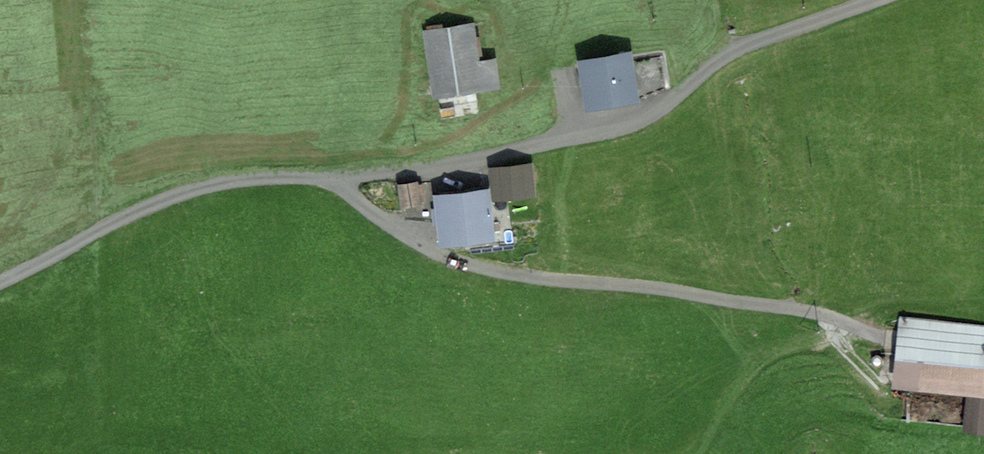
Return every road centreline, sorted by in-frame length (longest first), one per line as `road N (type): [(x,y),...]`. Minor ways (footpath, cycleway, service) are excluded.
road 1 (track): [(0,282),(188,190),(242,178),(343,179),(629,125),(735,51),(878,0)]
road 2 (track): [(863,332),(813,313),(463,263),(386,223),(343,179)]

